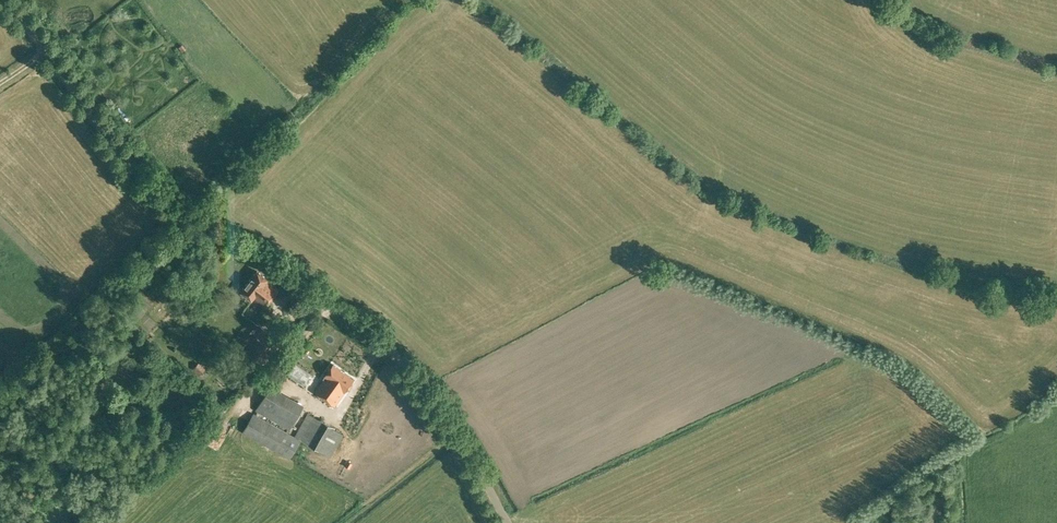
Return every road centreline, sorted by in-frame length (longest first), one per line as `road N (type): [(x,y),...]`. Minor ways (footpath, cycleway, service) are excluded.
road 1 (unclassified): [(507,522),(450,423),(386,346),(148,186),(1,0)]

